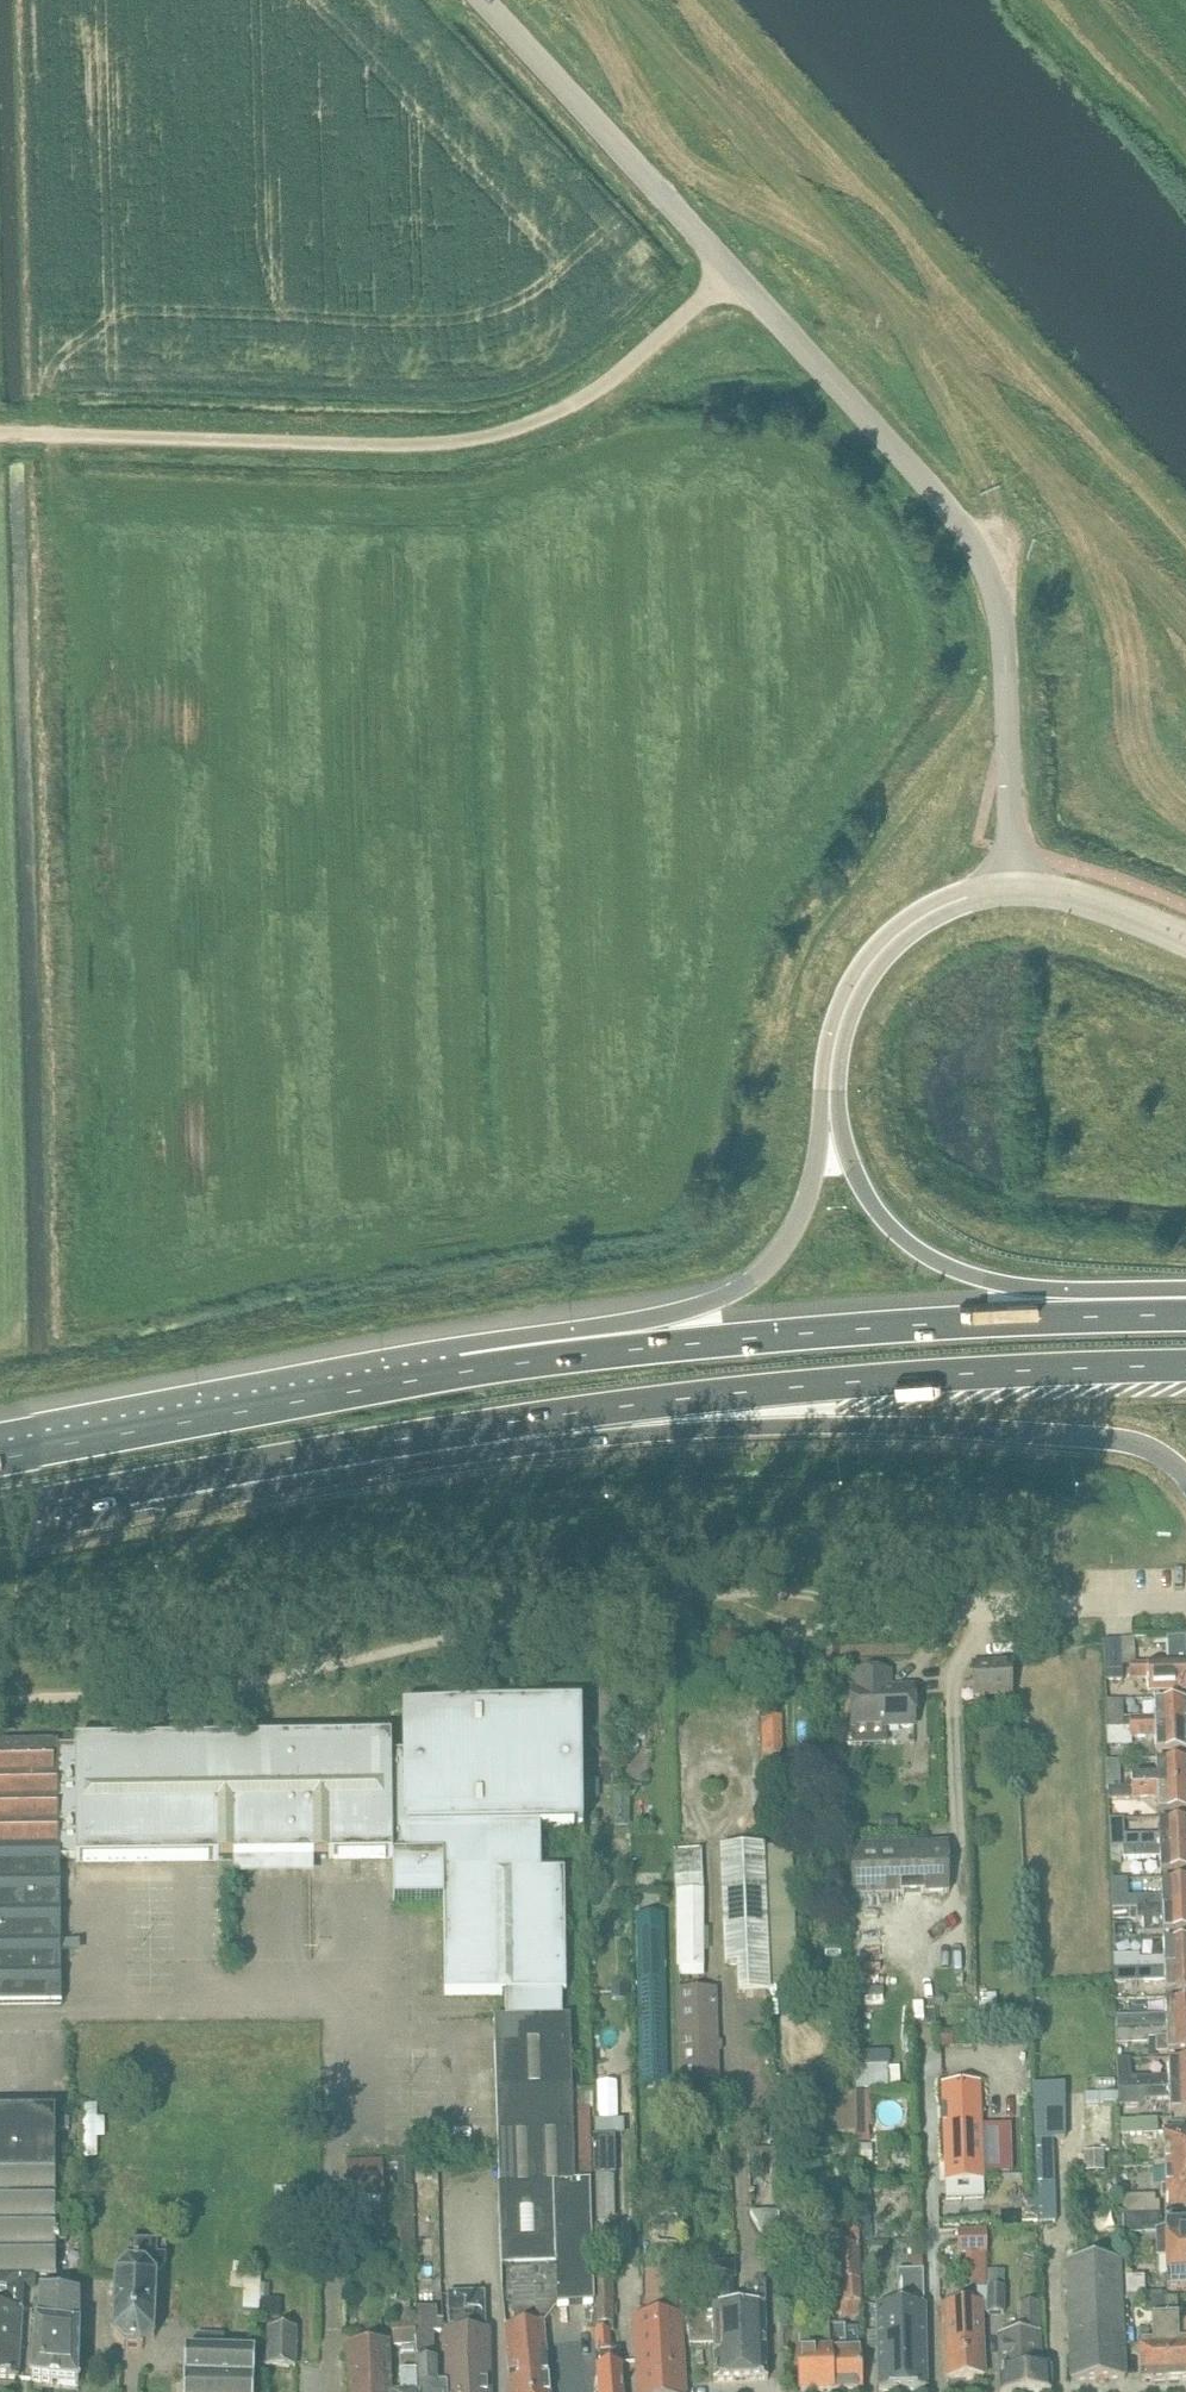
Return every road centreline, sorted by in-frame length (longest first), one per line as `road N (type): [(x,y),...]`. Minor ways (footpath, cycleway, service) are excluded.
road 1 (motorway): [(500,1425),(838,1424),(1095,1436),(1157,1452),(1185,1475)]
road 2 (motorway): [(500,1425),(925,1376),(1185,1368)]
road 3 (motorway): [(612,1352),(0,1456)]
road 4 (residential): [(332,2391),(323,1874)]
road 5 (motorway): [(0,1512),(500,1425)]
road 6 (motorway): [(1111,1316),(612,1352)]
road 7 (secondary): [(1185,386),(738,521)]
road 8 (unclassified): [(157,738),(155,700),(184,662),(519,491)]
road 9 (unclassified): [(0,433),(446,443)]
road 10 (secondary): [(810,750),(879,747),(904,757),(1185,933)]
road 11 (tertiary): [(830,1092),(602,1078),(505,1057),(429,1029)]
road 12 (secondary): [(667,790),(464,891),(331,940)]
road 13 (tertiary): [(1185,1046),(1109,1051),(872,1093),(830,1092)]
road 14 (motorway): [(1111,1316),(926,1257),(870,1205),(830,1129)]
road 15 (secondary): [(738,521),(569,580),(430,652)]
road 16 (motorway): [(830,1129),(800,1218),(771,1262),(737,1289),(612,1352)]
road 17 (residential): [(323,1874),(0,1876)]
road 18 (unclassified): [(446,443),(521,427),(615,377),(659,342),(729,321)]
road 19 (unclassified): [(692,227),(480,0)]
road 20 (secondary): [(430,652),(287,725),(193,796)]
road 21 (motorway): [(758,827),(810,976),(830,1092)]
road 22 (secondary): [(222,823),(316,756),(430,652)]
road 23 (unclassified): [(519,491),(730,390),(742,377)]
road 24 (secondary): [(282,946),(43,946)]
road 25 (residential): [(527,1837),(365,1843),(323,1874)]
road 26 (secondary): [(166,814),(0,931)]
road 27 (unclassified): [(742,377),(754,366),(756,316),(692,227)]
road 28 (secondary): [(43,946),(188,847)]
road 29 (tertiary): [(282,946),(322,987),(429,1029)]
road 30 (tertiary): [(331,940),(222,823)]
road 31 (unclassified): [(738,521),(732,679)]
road 32 (secondary): [(732,679),(685,697),(669,716),(660,740),(667,790)]
road 33 (unclassified): [(742,377),(738,521)]
road 34 (tertiary): [(188,847),(282,946)]
road 35 (tertiary): [(429,1029),(331,940)]

